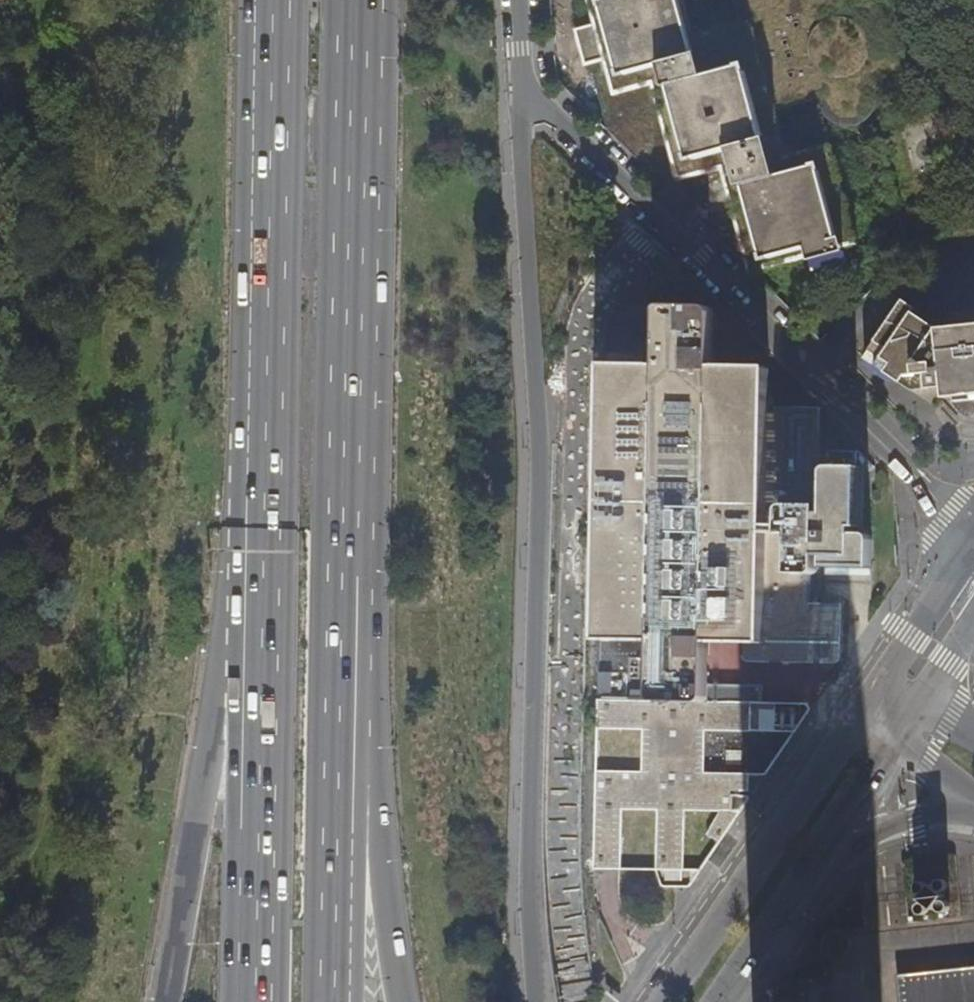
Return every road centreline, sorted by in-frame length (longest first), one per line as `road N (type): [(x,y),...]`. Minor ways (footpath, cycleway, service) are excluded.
road 1 (unclassified): [(521,87),(537,436),(529,947),(535,1001)]
road 2 (trunk): [(339,838),(356,0)]
road 3 (residential): [(581,1001),(564,838),(579,353),(595,288),(657,221)]
road 4 (trunk): [(264,483),(230,575),(162,1001)]
road 5 (trunk): [(264,483),(257,1001)]
road 6 (trunk): [(275,0),(264,483)]
road 7 (tertiary): [(657,221),(973,527)]
road 8 (secondary): [(865,699),(654,1001)]
road 9 (tertiary): [(521,87),(657,221)]
road 10 (motorway): [(400,1001),(379,875),(339,838)]
road 11 (tertiary): [(808,865),(973,802)]
road 12 (secondary): [(973,564),(909,634),(865,699)]
road 13 (secondary): [(717,1001),(808,865)]
road 14 (trunk): [(336,1001),(339,838)]
road 15 (secondary): [(808,865),(895,739)]
road 16 (secondary): [(918,707),(950,661),(973,598)]

